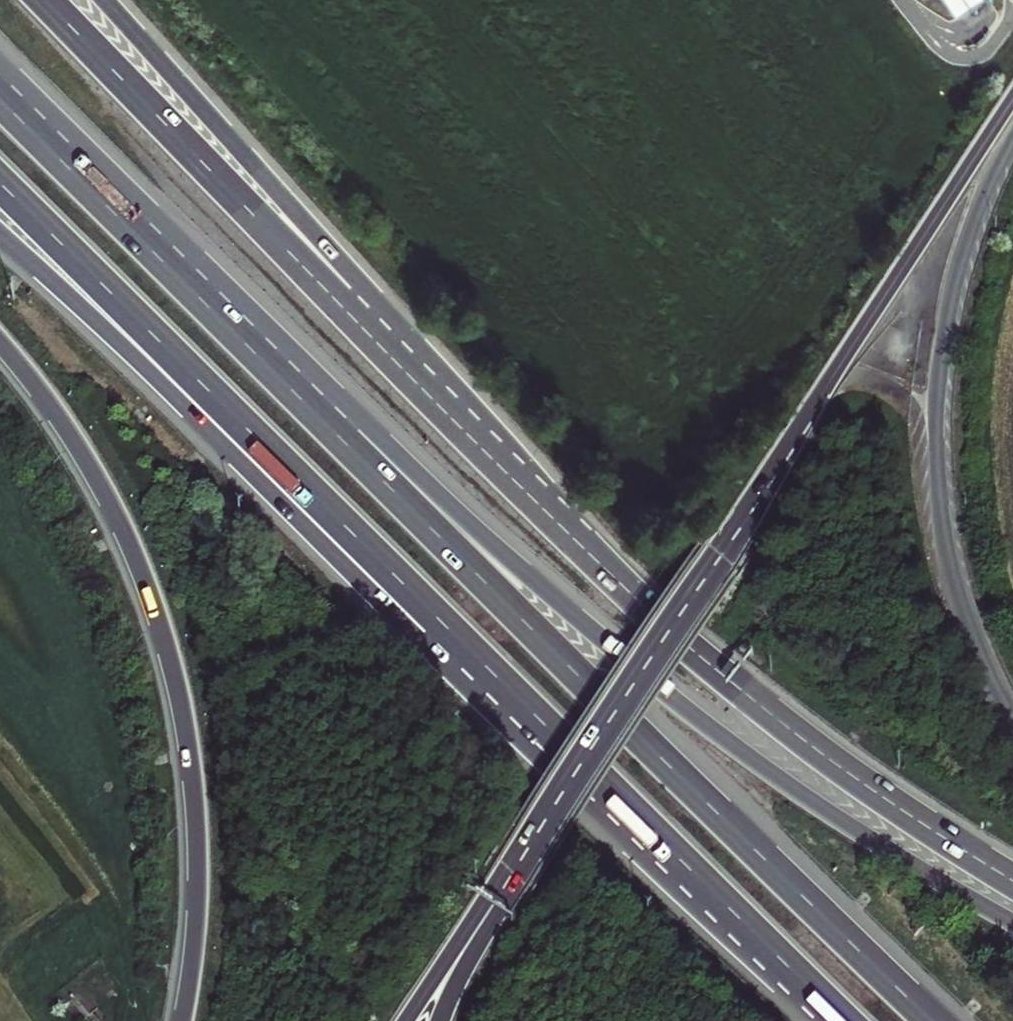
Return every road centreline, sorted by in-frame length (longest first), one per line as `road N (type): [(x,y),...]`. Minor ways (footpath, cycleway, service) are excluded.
road 1 (motorway): [(1012,103),(514,872)]
road 2 (trunk): [(1012,922),(715,733),(576,620),(409,466),(350,435)]
road 3 (motorway): [(930,1020),(546,645),(350,435)]
road 4 (motorway): [(0,183),(563,741)]
road 5 (trunk): [(0,230),(463,676),(563,741)]
road 6 (trunk): [(1012,882),(837,763),(728,677),(430,396)]
road 7 (trunk): [(0,340),(65,422),(103,486),(173,670),(195,830),(183,1020)]
road 8 (motorway): [(1012,722),(958,596),(936,449),(939,376),(957,273),(974,215),(1012,138)]
road 9 (trunk): [(430,396),(45,0)]
road 10 (trunk): [(430,396),(341,266),(105,0)]
road 11 (motorway): [(350,435),(0,92)]
road 12 (motorway): [(563,741),(842,1020)]
road 13 (trunk): [(514,872),(409,1020)]
road 14 (motorway): [(514,872),(440,1020)]

